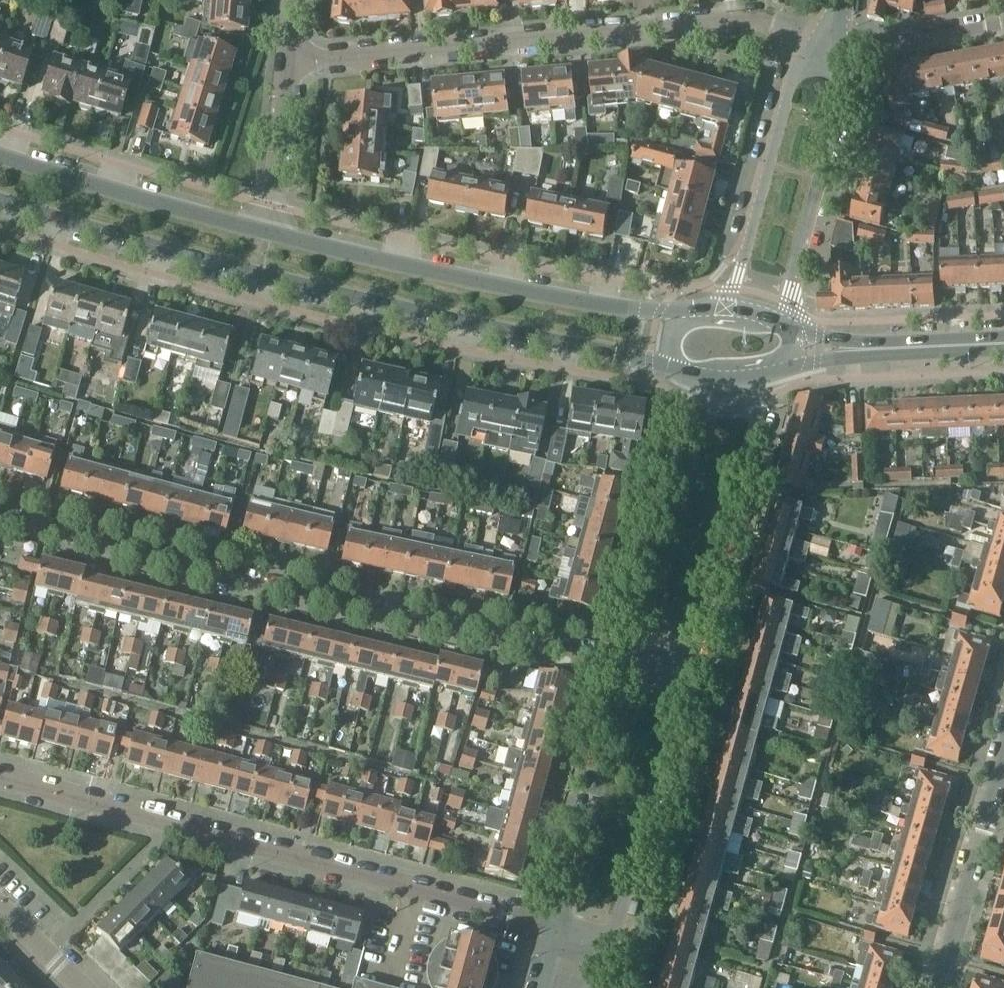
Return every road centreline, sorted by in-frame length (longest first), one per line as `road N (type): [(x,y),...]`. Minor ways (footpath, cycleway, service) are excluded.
road 1 (primary): [(0,198),(427,315),(679,370)]
road 2 (residential): [(628,672),(0,516)]
road 3 (residential): [(0,780),(563,931)]
road 4 (residential): [(288,59),(772,19),(823,44)]
road 5 (primary): [(696,309),(659,312),(527,291),(268,231)]
road 6 (residential): [(691,689),(772,371)]
road 7 (residential): [(679,370),(694,401),(628,672)]
road 8 (tertiary): [(823,44),(791,86),(745,259),(720,296),(696,309)]
road 9 (tertiary): [(787,326),(807,212),(839,97),(823,44)]
road 10 (primary): [(268,231),(0,155)]
road 11 (residential): [(617,948),(691,689)]
road 12 (residential): [(628,672),(563,931)]
road 13 (residential): [(940,987),(1003,763)]
road 14 (residential): [(823,44),(893,44),(1003,22)]
road 15 (residential): [(268,231),(288,59)]
road 16 (primary): [(865,350),(1003,344)]

